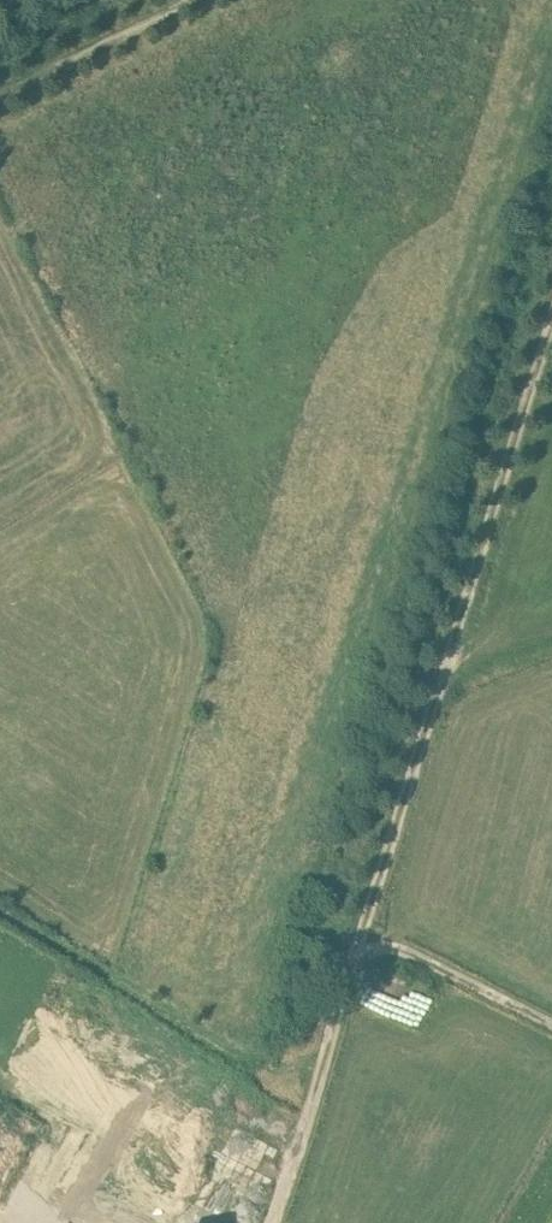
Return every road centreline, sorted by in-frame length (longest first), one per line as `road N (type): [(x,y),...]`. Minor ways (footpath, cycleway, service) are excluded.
road 1 (track): [(316,1099),(551,307)]
road 2 (track): [(196,0),(0,102)]
road 3 (track): [(551,1027),(393,952),(357,949)]
road 4 (track): [(273,1222),(316,1099)]

